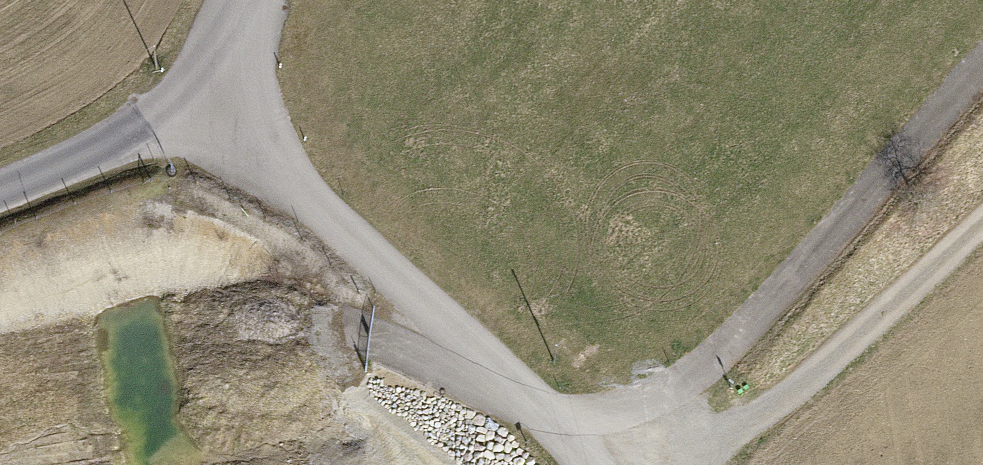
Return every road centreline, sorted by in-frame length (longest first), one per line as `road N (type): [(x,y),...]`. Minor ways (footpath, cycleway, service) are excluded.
road 1 (track): [(587,464),(792,292),(982,91)]
road 2 (unclassified): [(221,119),(544,418),(584,464)]
road 3 (track): [(723,464),(756,427),(870,342),(982,234)]
road 4 (unclassified): [(0,186),(142,128),(221,119)]
road 5 (track): [(206,307),(226,212),(221,119)]
road 6 (unclassified): [(221,119),(243,0)]

